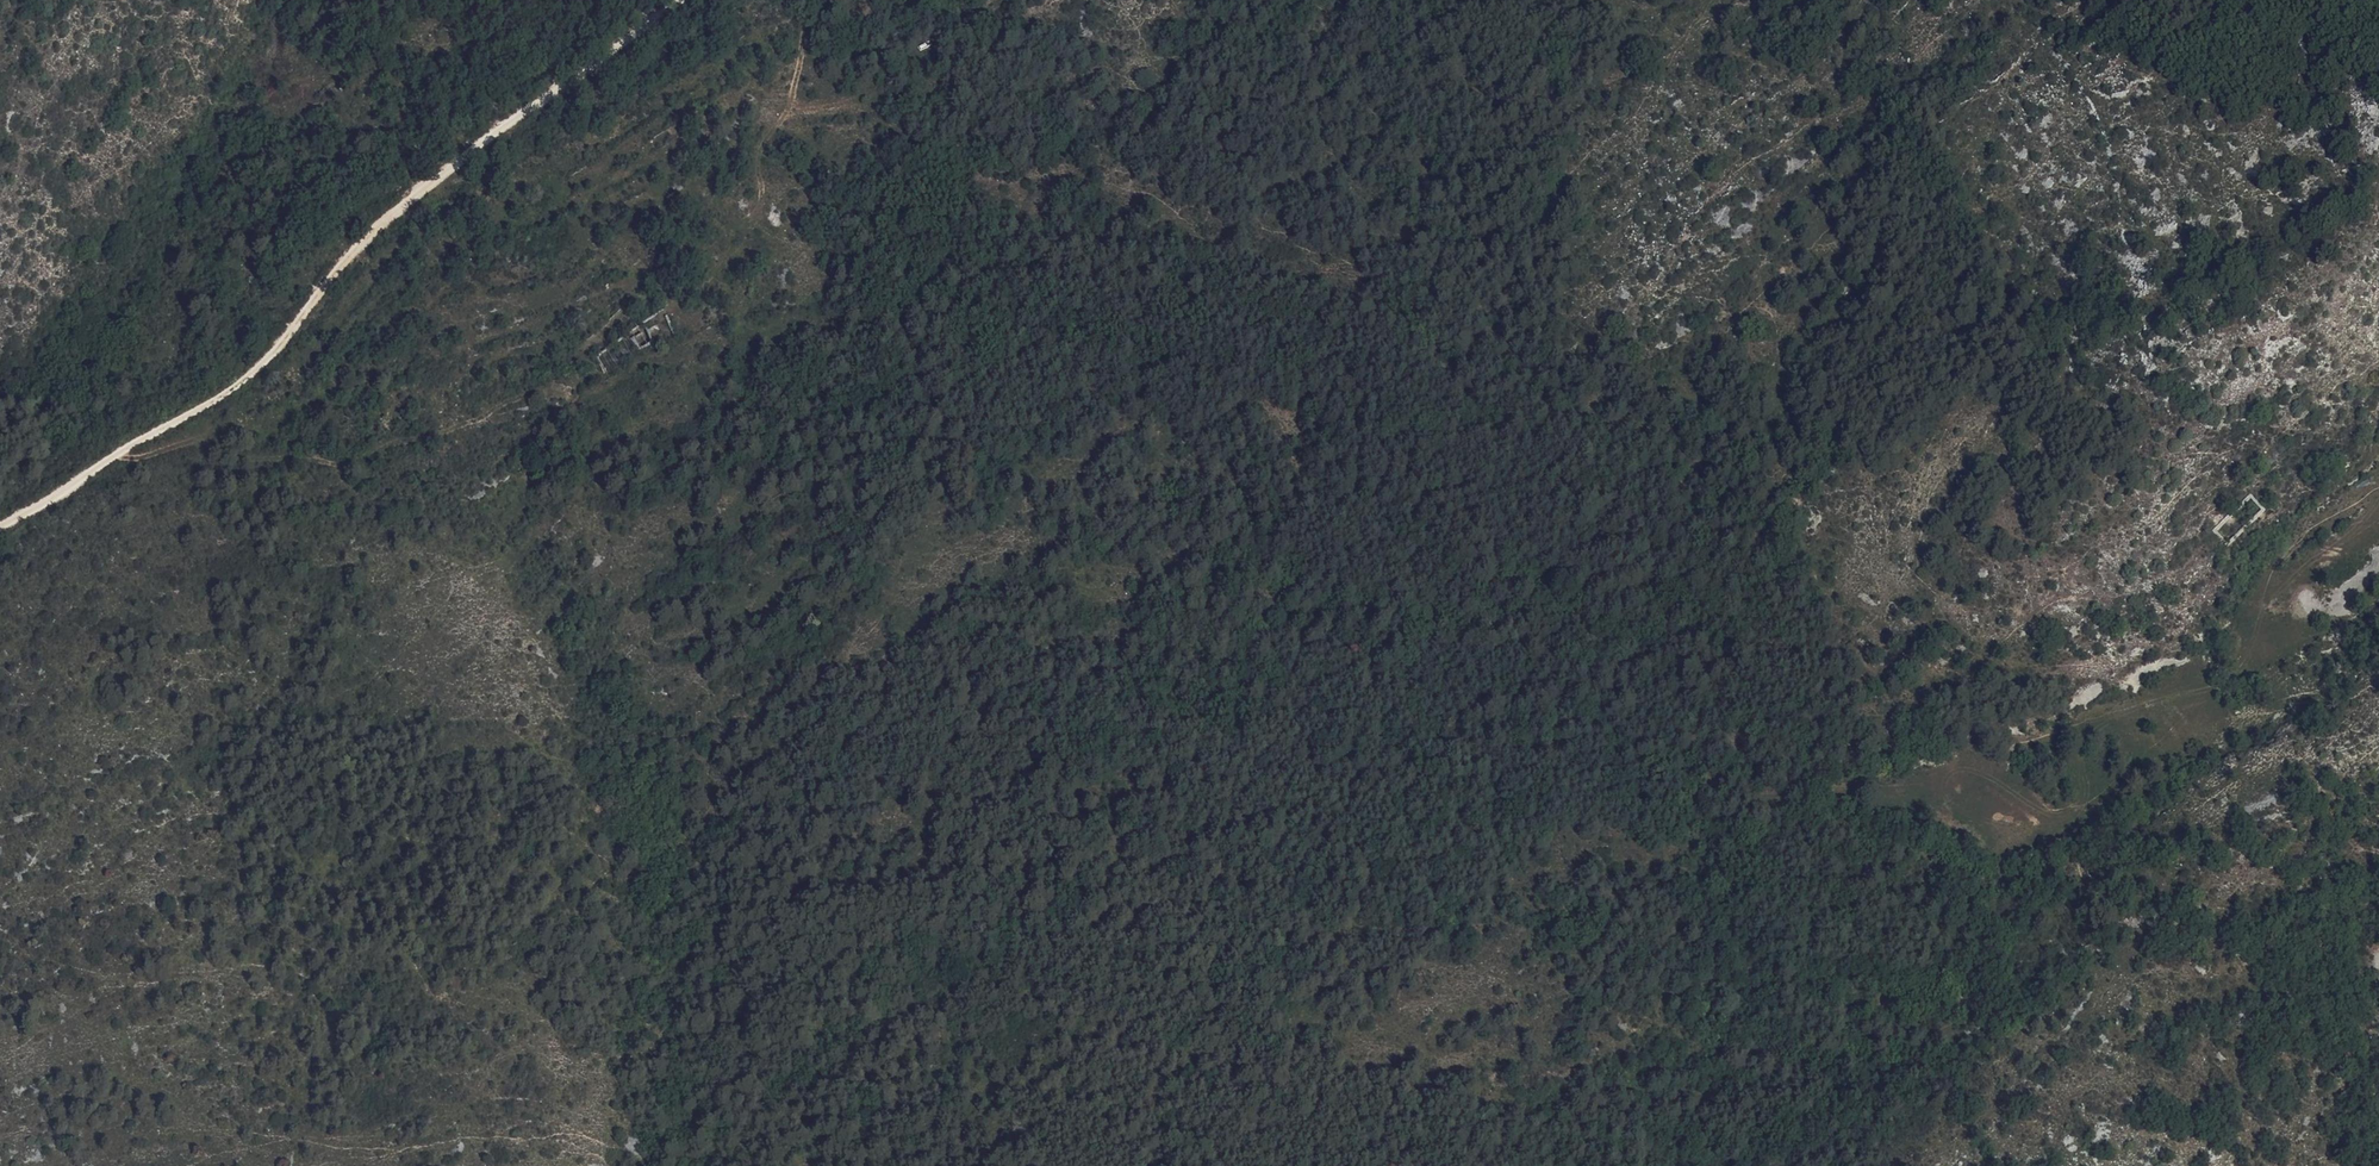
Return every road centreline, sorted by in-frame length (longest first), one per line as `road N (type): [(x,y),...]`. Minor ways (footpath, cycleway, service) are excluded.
road 1 (track): [(678,0),(539,96),(356,241),(274,359),(0,534)]

